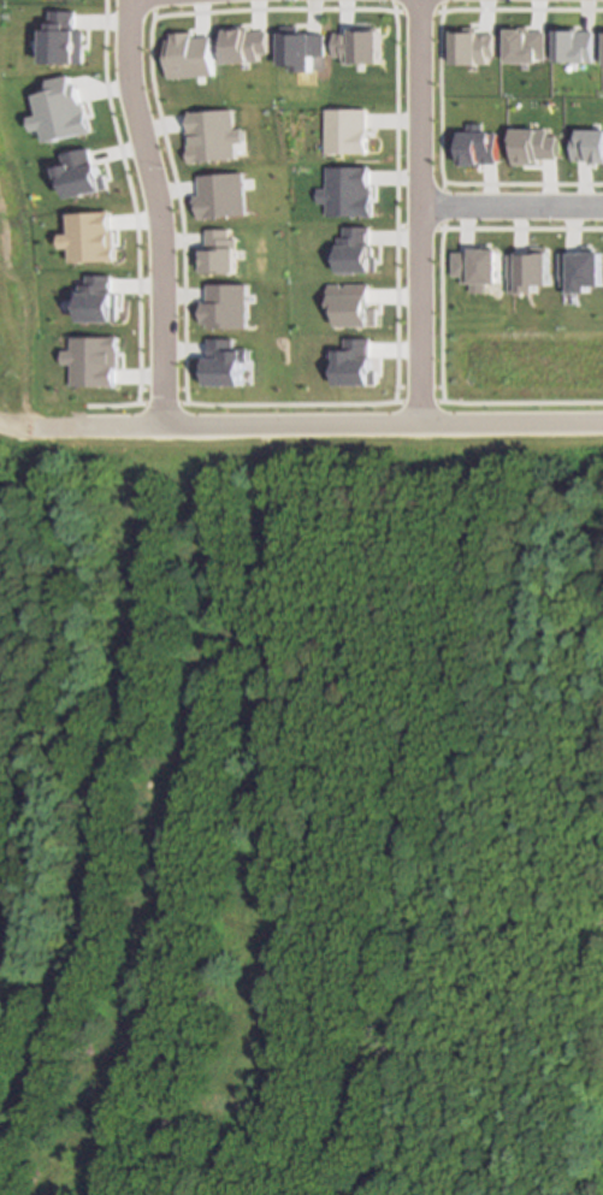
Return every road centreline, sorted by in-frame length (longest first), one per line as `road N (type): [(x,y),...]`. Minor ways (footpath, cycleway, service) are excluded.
road 1 (residential): [(18,430),(602,422)]
road 2 (residential): [(146,430),(144,248),(126,71),(132,0)]
road 3 (residential): [(420,422),(422,205)]
road 4 (residential): [(422,205),(427,0)]
road 5 (residential): [(422,205),(602,208)]

